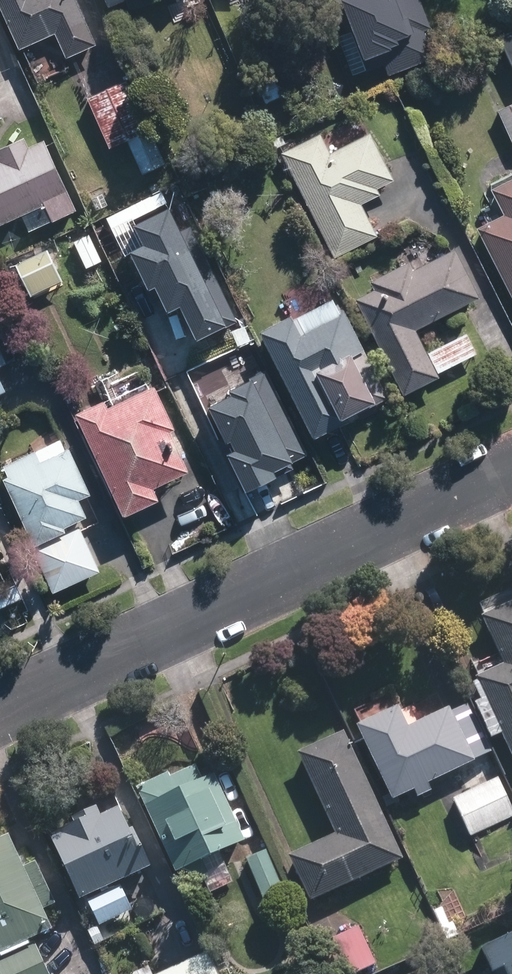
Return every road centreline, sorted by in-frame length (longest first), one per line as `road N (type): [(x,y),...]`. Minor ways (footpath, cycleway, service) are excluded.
road 1 (residential): [(0,715),(511,471)]

